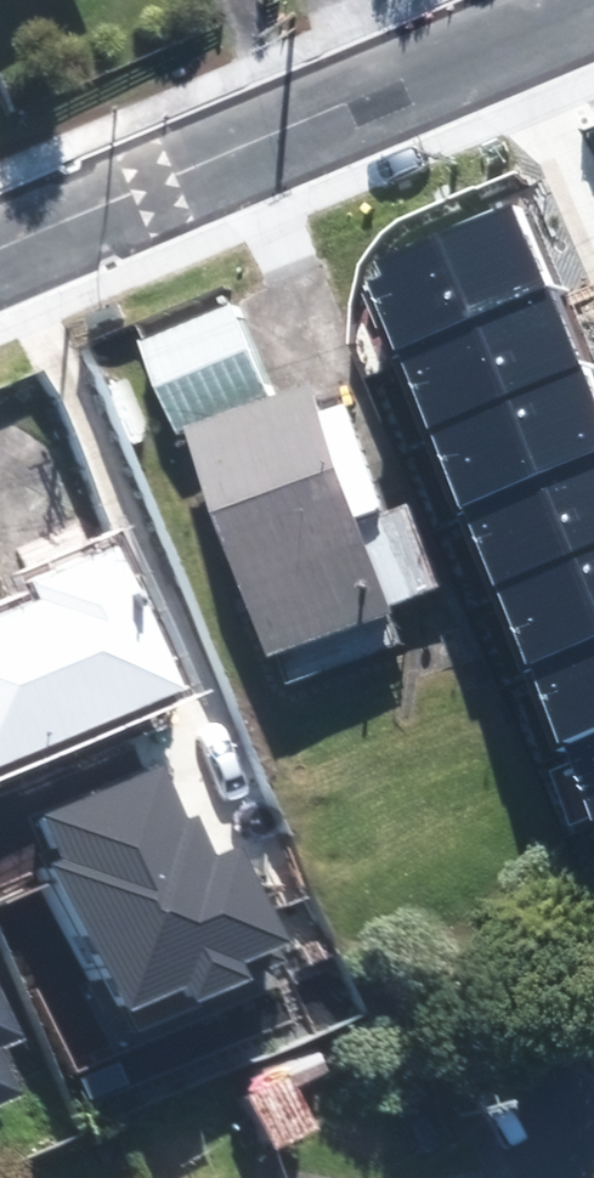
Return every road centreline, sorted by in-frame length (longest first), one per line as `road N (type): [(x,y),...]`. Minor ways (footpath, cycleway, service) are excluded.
road 1 (residential): [(593,1),(0,251)]
road 2 (residential): [(480,1004),(563,1177)]

